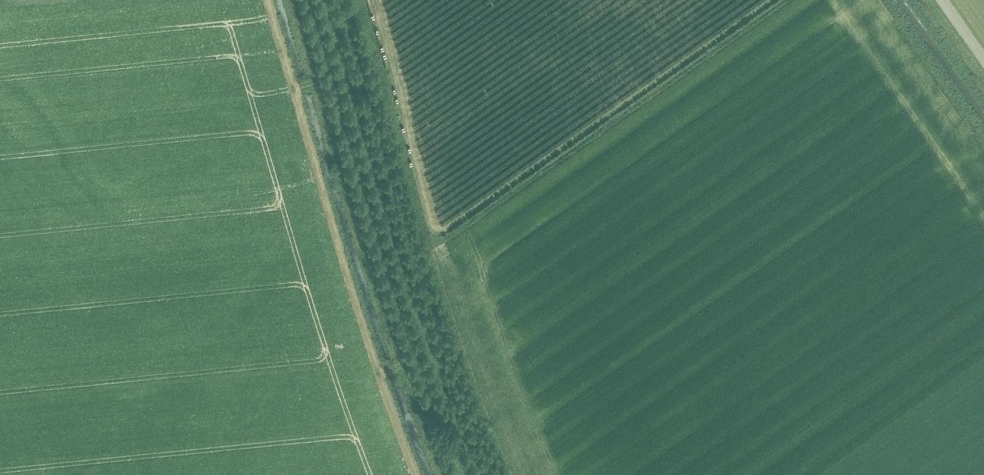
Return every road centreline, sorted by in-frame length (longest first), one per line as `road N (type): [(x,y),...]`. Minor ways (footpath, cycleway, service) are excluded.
road 1 (track): [(299,0),(423,415),(448,474)]

